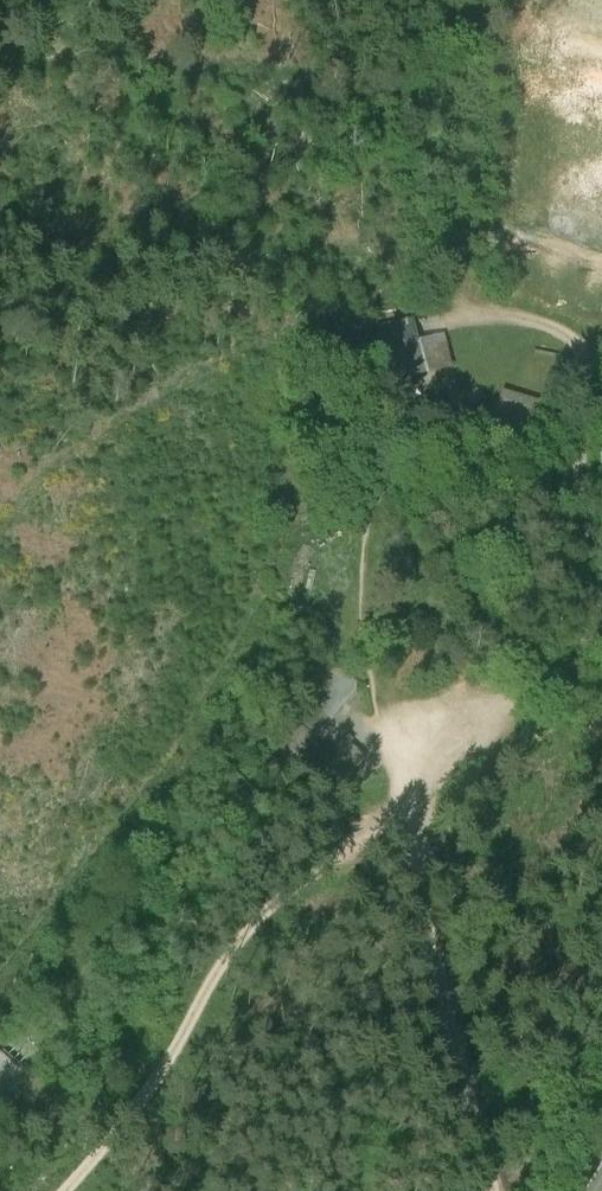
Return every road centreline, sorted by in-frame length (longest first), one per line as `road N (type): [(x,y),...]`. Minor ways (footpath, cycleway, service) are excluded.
road 1 (track): [(601,1051),(504,1190)]

